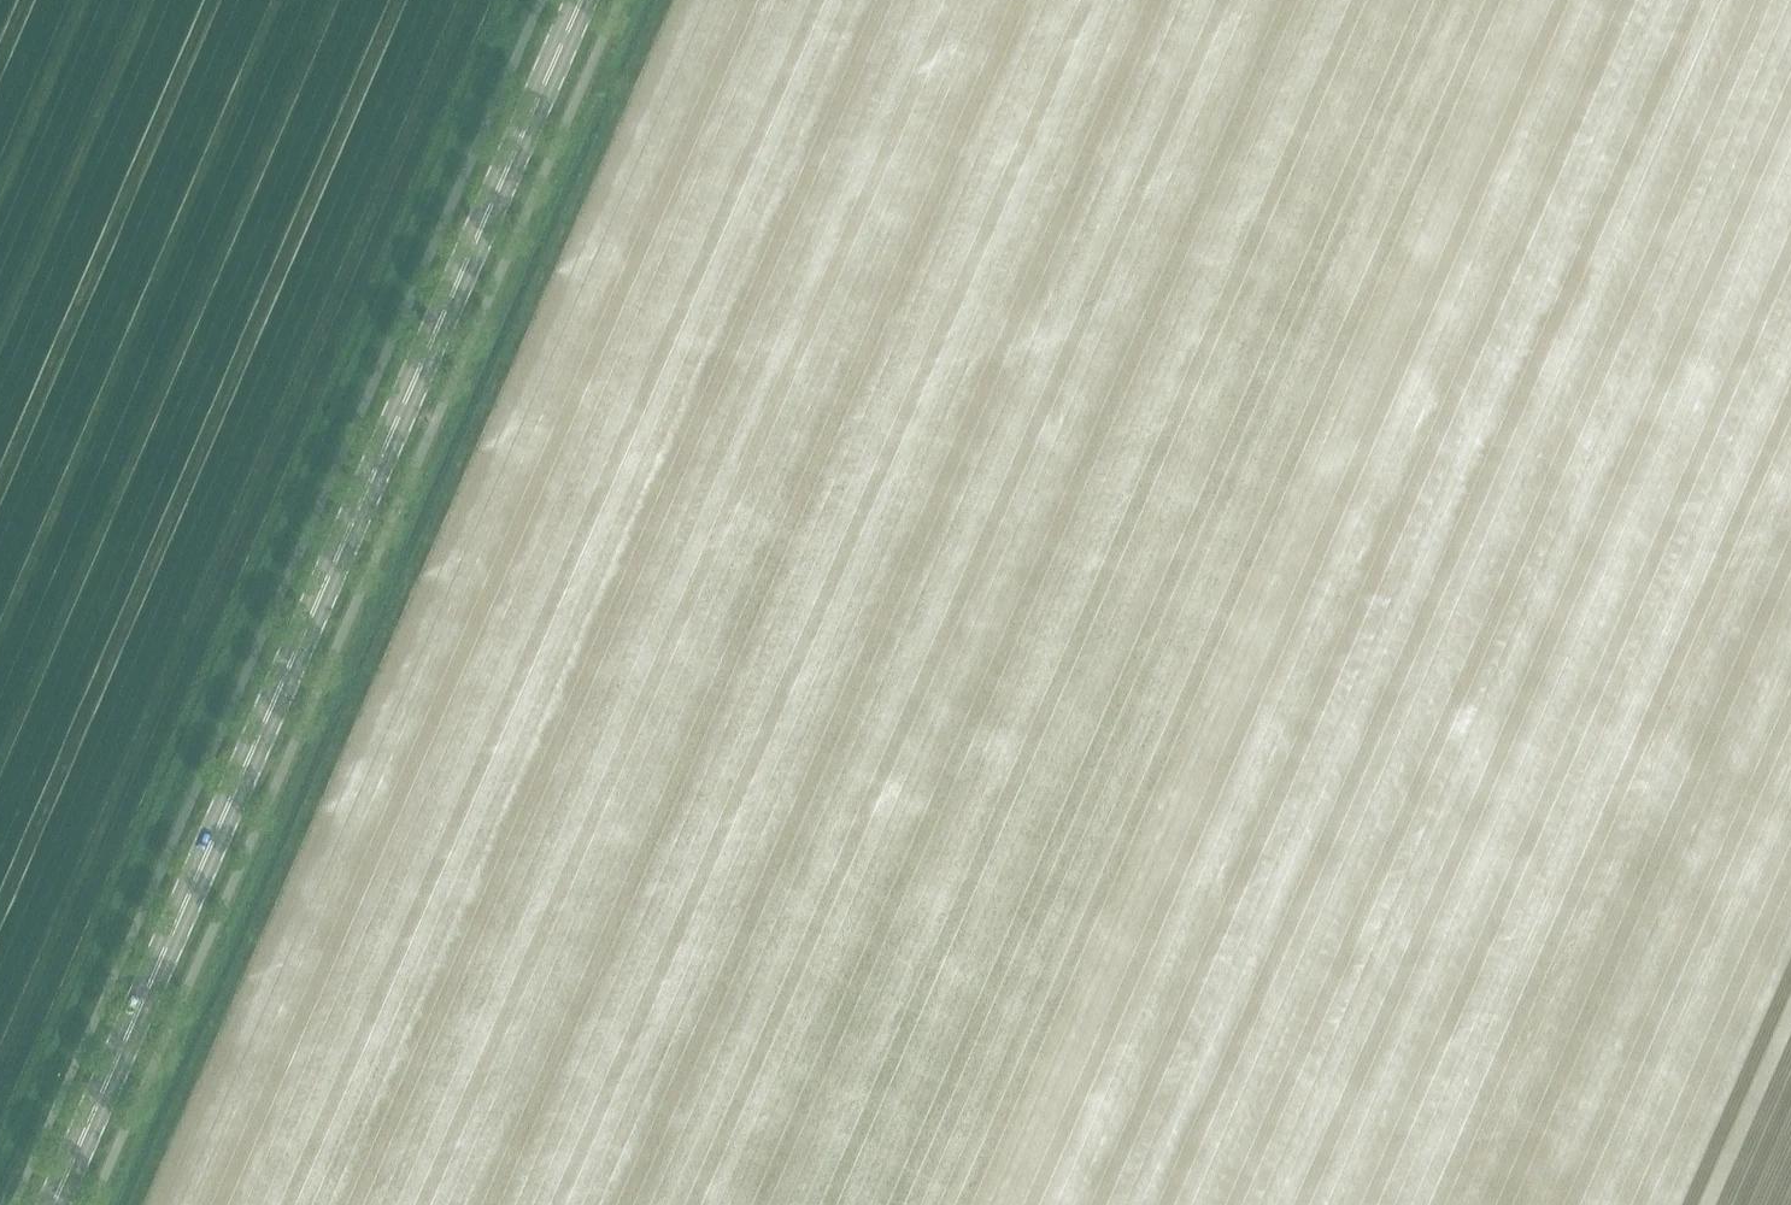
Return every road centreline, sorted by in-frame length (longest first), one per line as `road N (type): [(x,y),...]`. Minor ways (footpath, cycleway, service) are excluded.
road 1 (secondary): [(50,1204),(579,0)]

